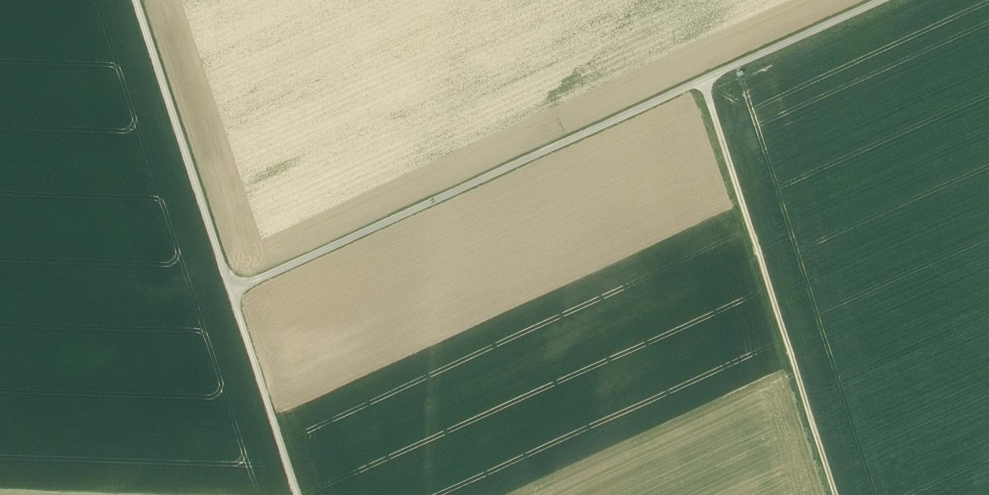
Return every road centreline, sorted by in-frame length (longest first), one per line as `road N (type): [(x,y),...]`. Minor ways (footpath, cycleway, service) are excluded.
road 1 (track): [(231,292),(883,0)]
road 2 (track): [(836,494),(703,81)]
road 3 (track): [(231,292),(135,0)]
road 4 (track): [(297,494),(231,292)]

